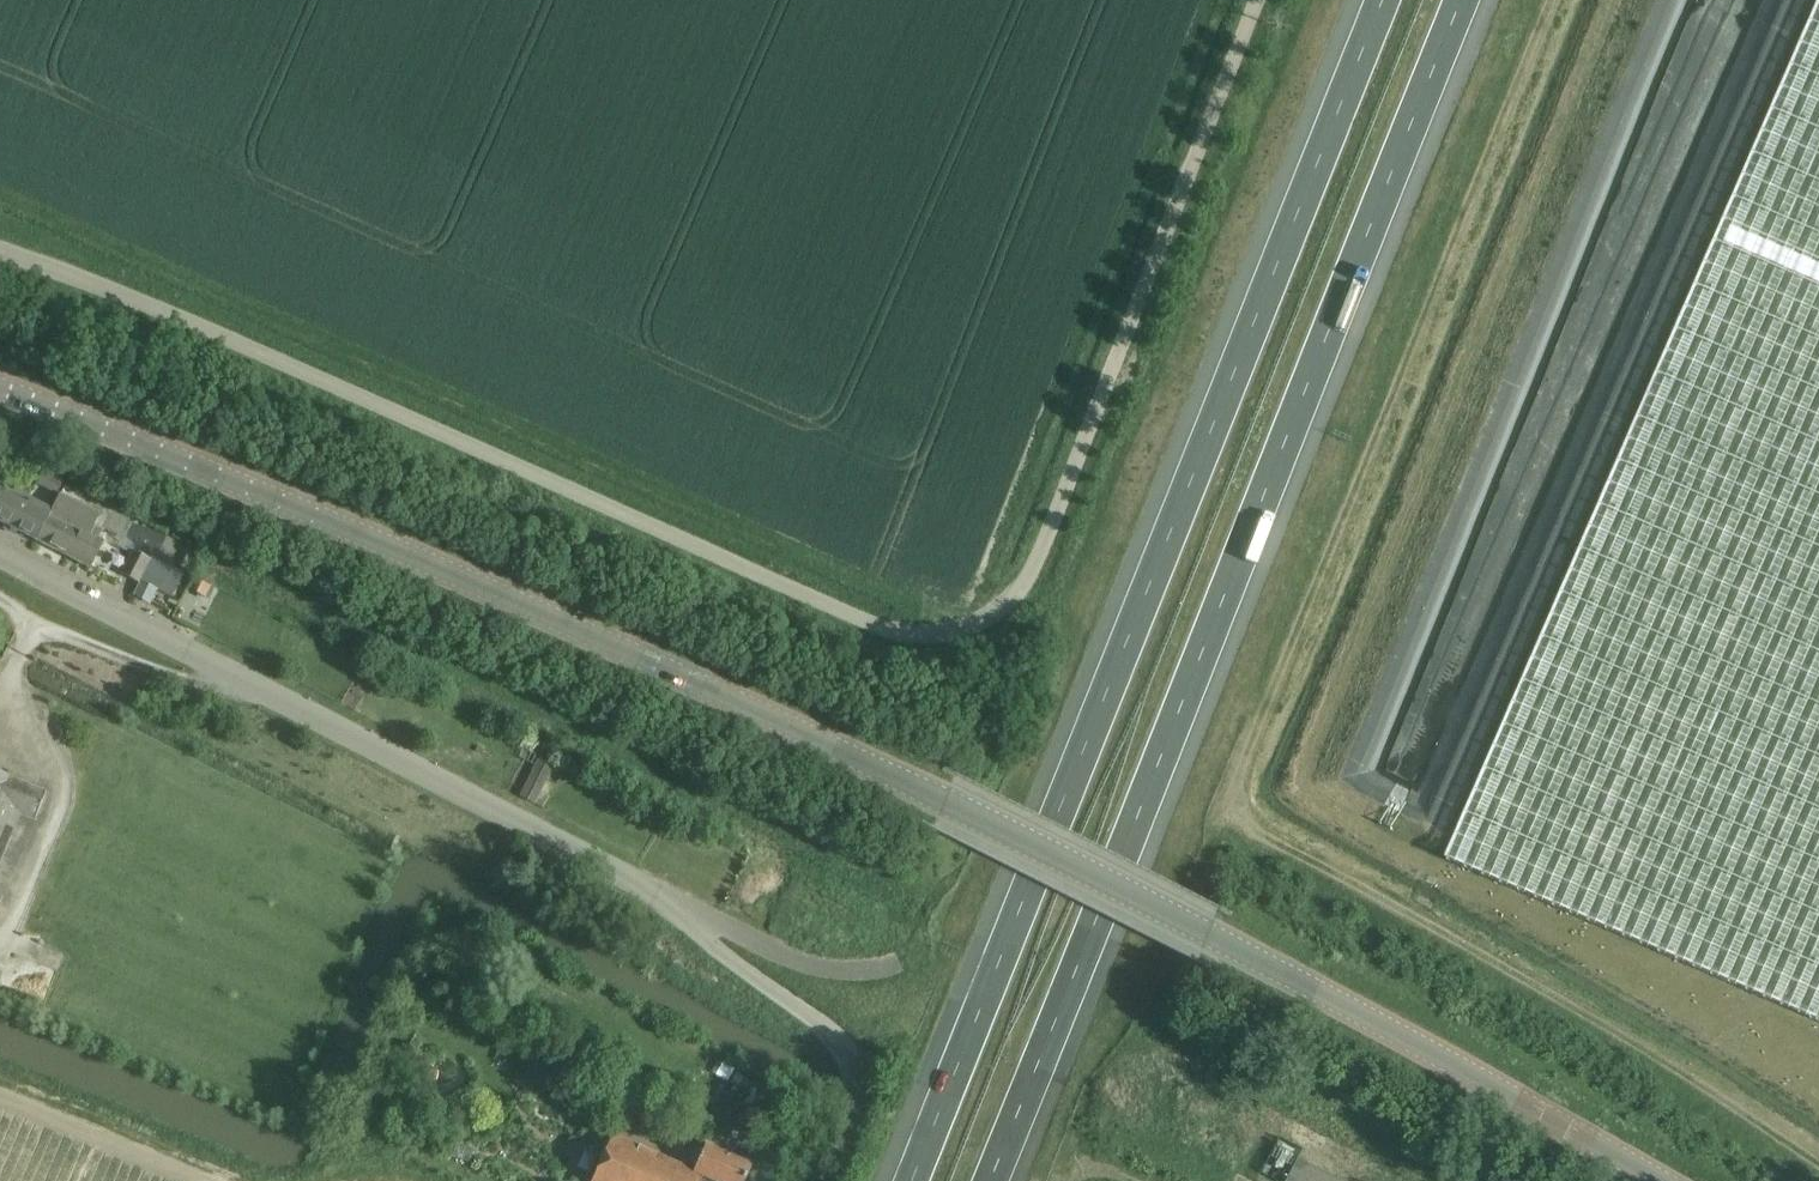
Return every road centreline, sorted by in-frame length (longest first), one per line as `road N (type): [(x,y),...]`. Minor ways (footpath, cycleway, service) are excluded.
road 1 (unclassified): [(1661,1180),(1327,997),(945,802),(524,607),(0,388)]
road 2 (unclassified): [(0,251),(274,358),(873,626),(917,634),(962,629),(1013,601),(1041,554),(1261,0)]
road 3 (track): [(1818,1129),(1360,879),(1313,815),(1300,747),(1322,664),(1594,0)]
road 4 (motorway): [(991,1180),(1462,0)]
road 5 (motorway): [(1384,0),(913,1180)]
road 6 (unclassified): [(823,1180),(855,1106),(859,1080),(851,1053),(662,902),(556,840),(0,560)]

